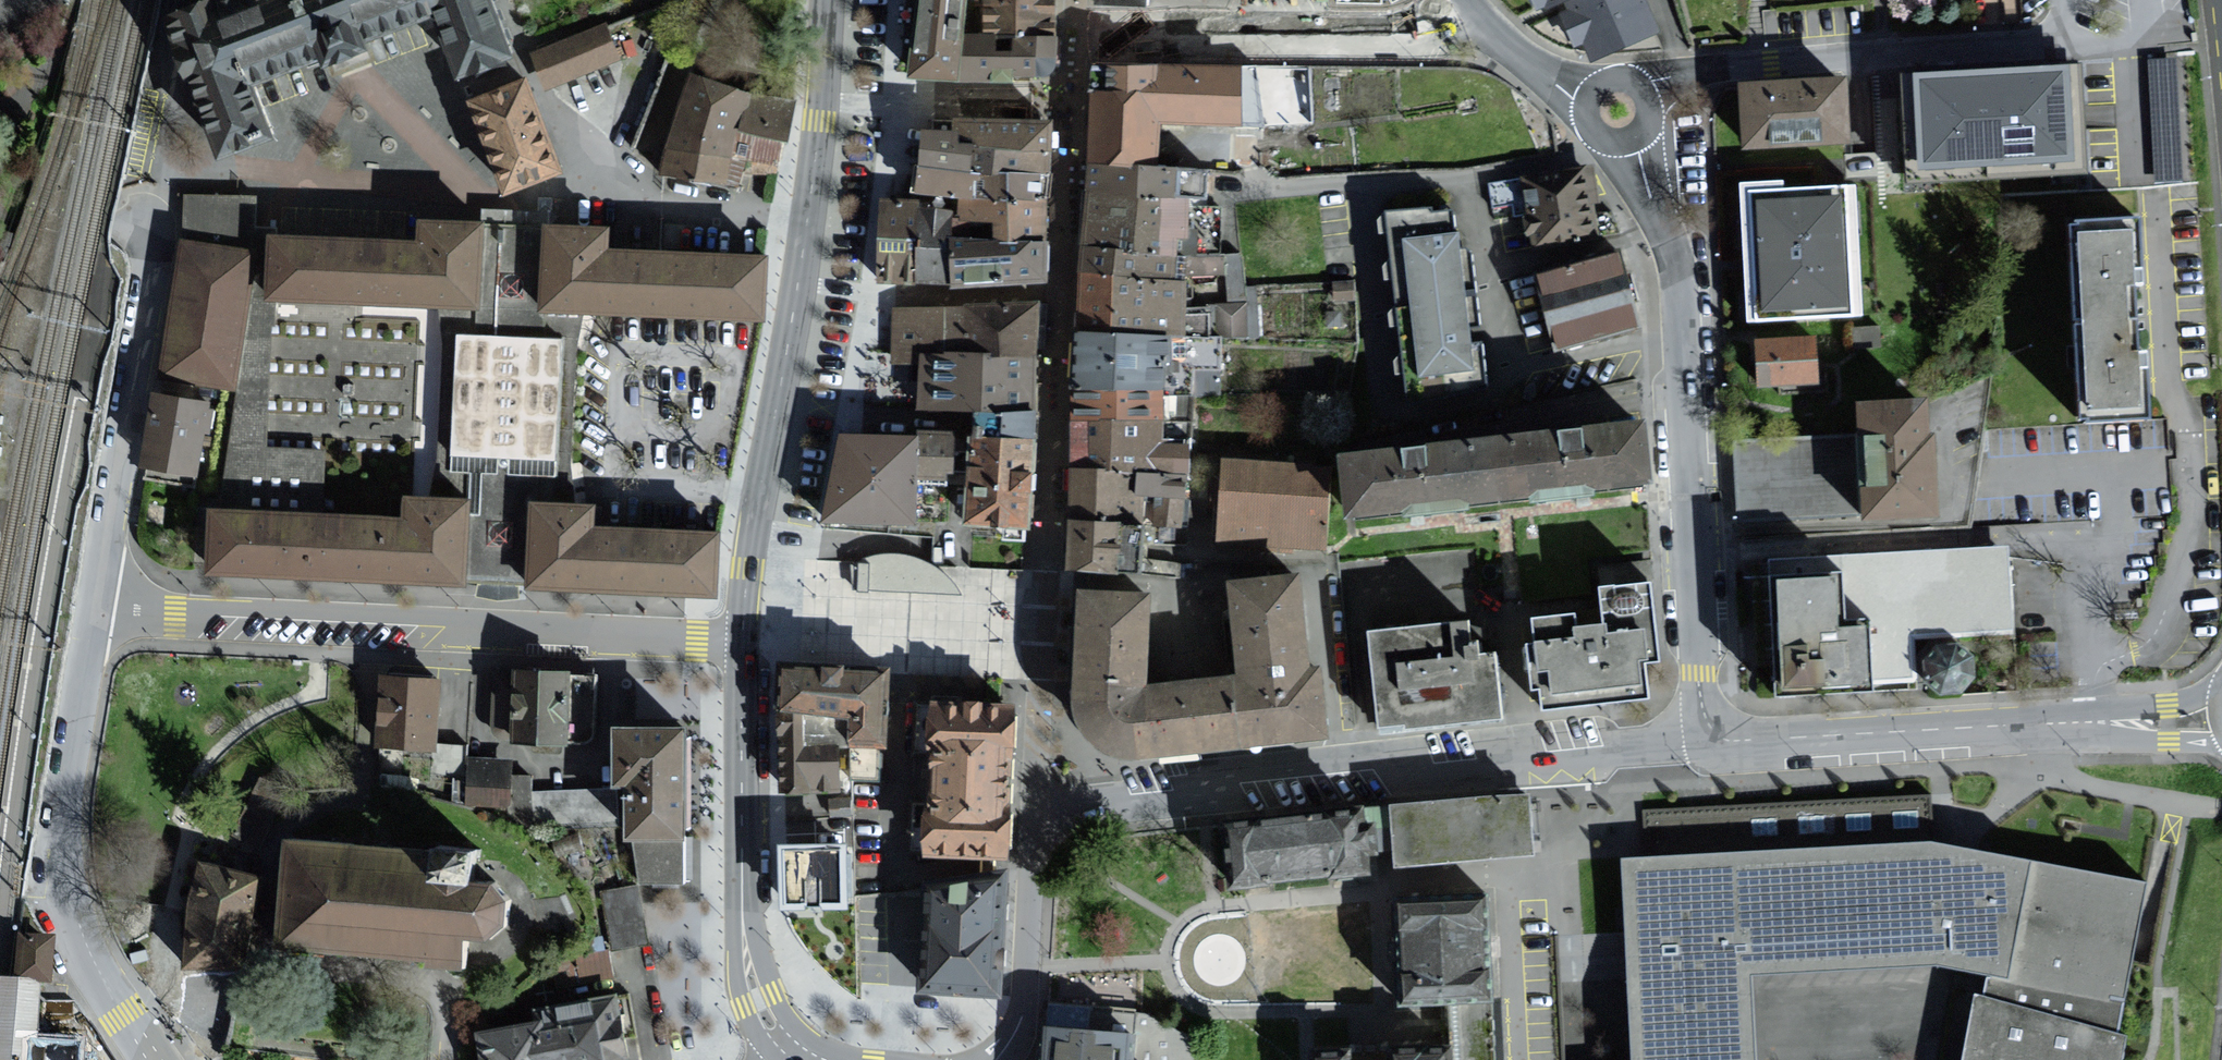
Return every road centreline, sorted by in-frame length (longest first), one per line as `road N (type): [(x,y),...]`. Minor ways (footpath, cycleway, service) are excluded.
road 1 (residential): [(1703,742),(1444,772),(1370,763),(1252,772),(1166,802),(1067,816),(1036,853),(1025,1007),(997,1059)]
road 2 (residential): [(743,643),(100,611)]
road 3 (residential): [(1703,742),(1669,244),(1635,142)]
road 4 (residential): [(100,611),(151,241),(116,219),(0,288)]
road 5 (residential): [(129,1022),(81,941),(63,868),(100,611)]
road 6 (residential): [(1641,86),(1742,64),(2049,41)]
road 7 (residential): [(2111,723),(1703,742)]
road 8 (secondary): [(799,284),(752,537),(743,643)]
road 9 (residential): [(1467,11),(1430,24),(1114,23)]
road 10 (secondary): [(743,643),(742,903)]
road 11 (residential): [(799,284),(1058,296)]
road 12 (residential): [(1068,108),(822,101)]
road 13 (secondary): [(822,101),(799,284)]
road 14 (secondary): [(742,903),(743,1006),(779,1059)]
road 15 (secondary): [(813,1042),(773,993),(742,903)]
road 16 (residential): [(1586,98),(1535,73),(1467,11)]

